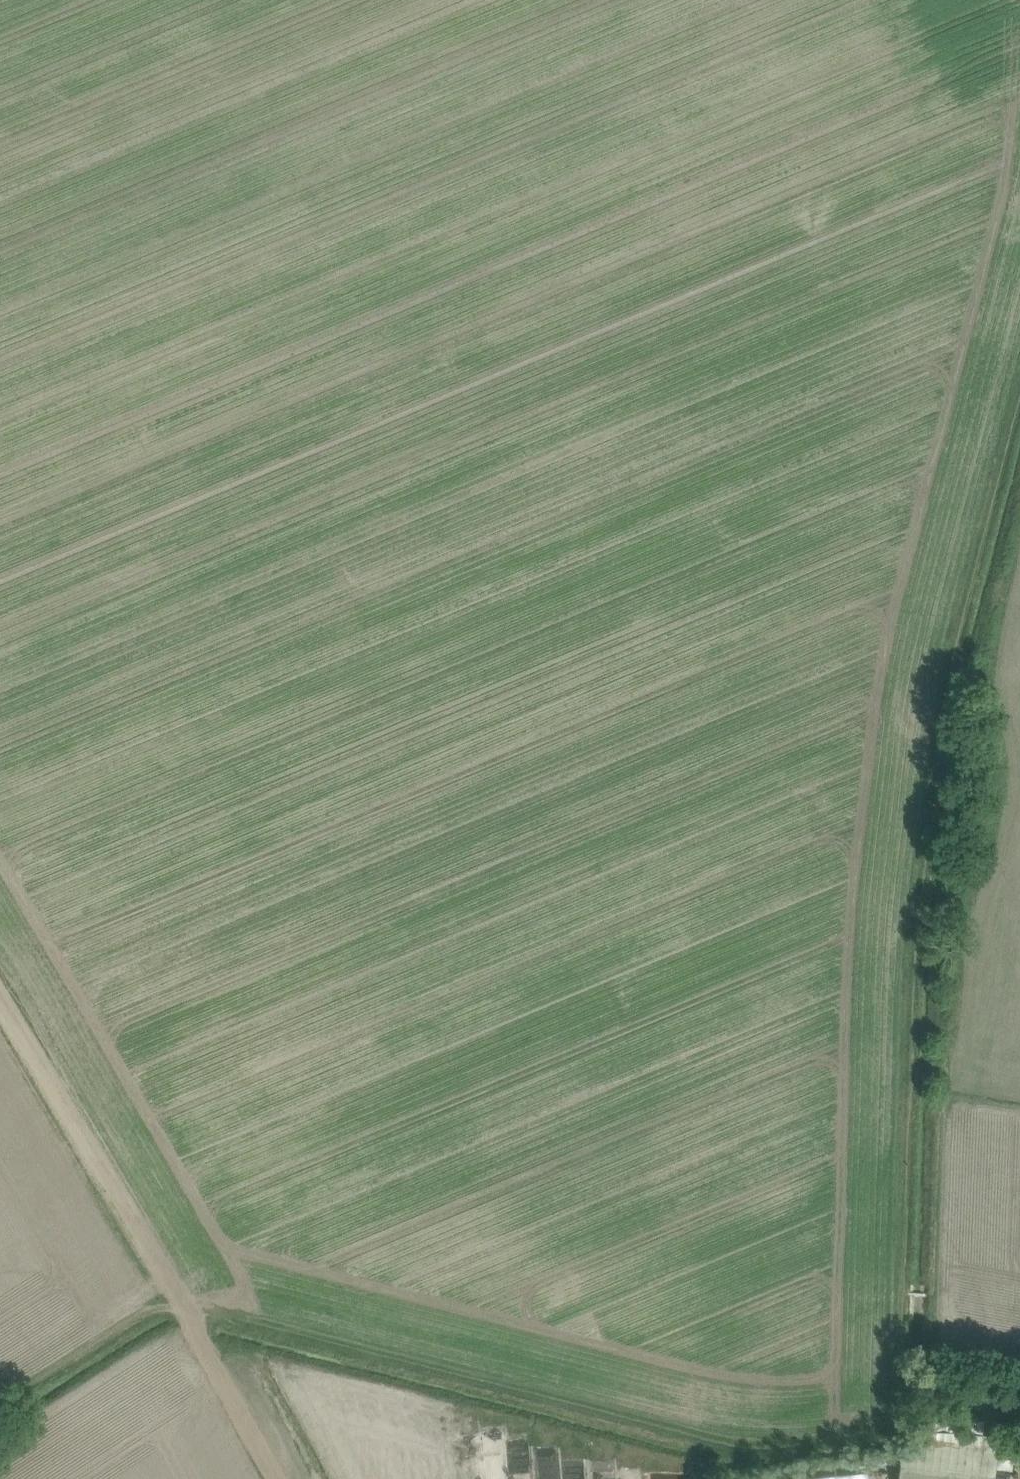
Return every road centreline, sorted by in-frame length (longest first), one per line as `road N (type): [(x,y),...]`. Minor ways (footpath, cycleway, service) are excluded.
road 1 (track): [(274,1478),(0,996)]

